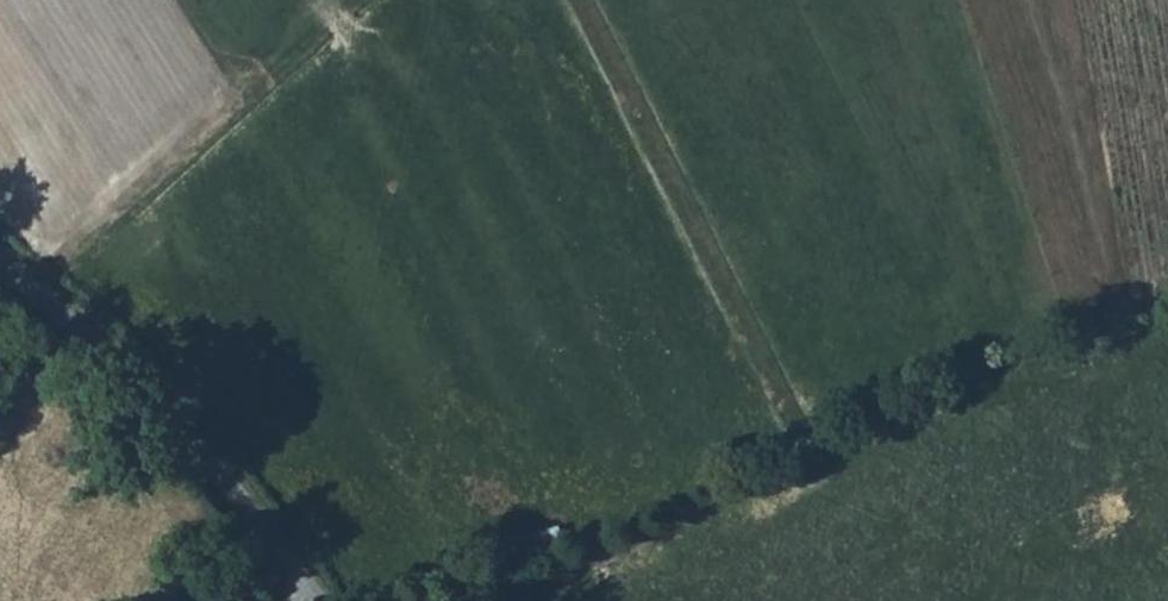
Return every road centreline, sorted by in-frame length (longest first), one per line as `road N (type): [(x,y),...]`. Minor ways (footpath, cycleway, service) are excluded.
road 1 (unclassified): [(320,600),(125,366),(0,253)]
road 2 (track): [(34,281),(353,0)]

